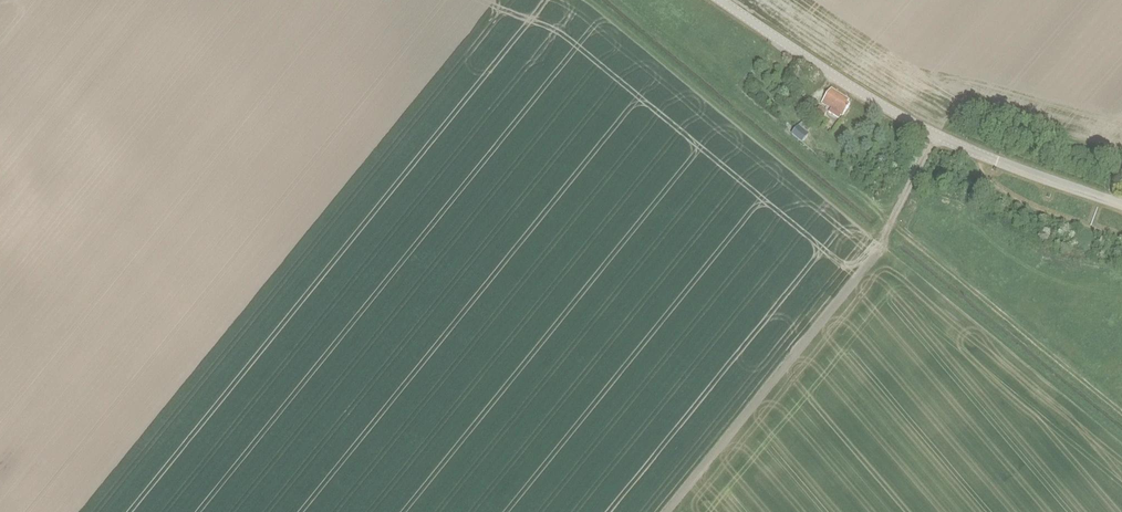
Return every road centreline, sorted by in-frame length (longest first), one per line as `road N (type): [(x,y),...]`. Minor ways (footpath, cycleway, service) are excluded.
road 1 (tertiary): [(1121,206),(936,135),(719,0)]
road 2 (track): [(936,135),(881,244)]

